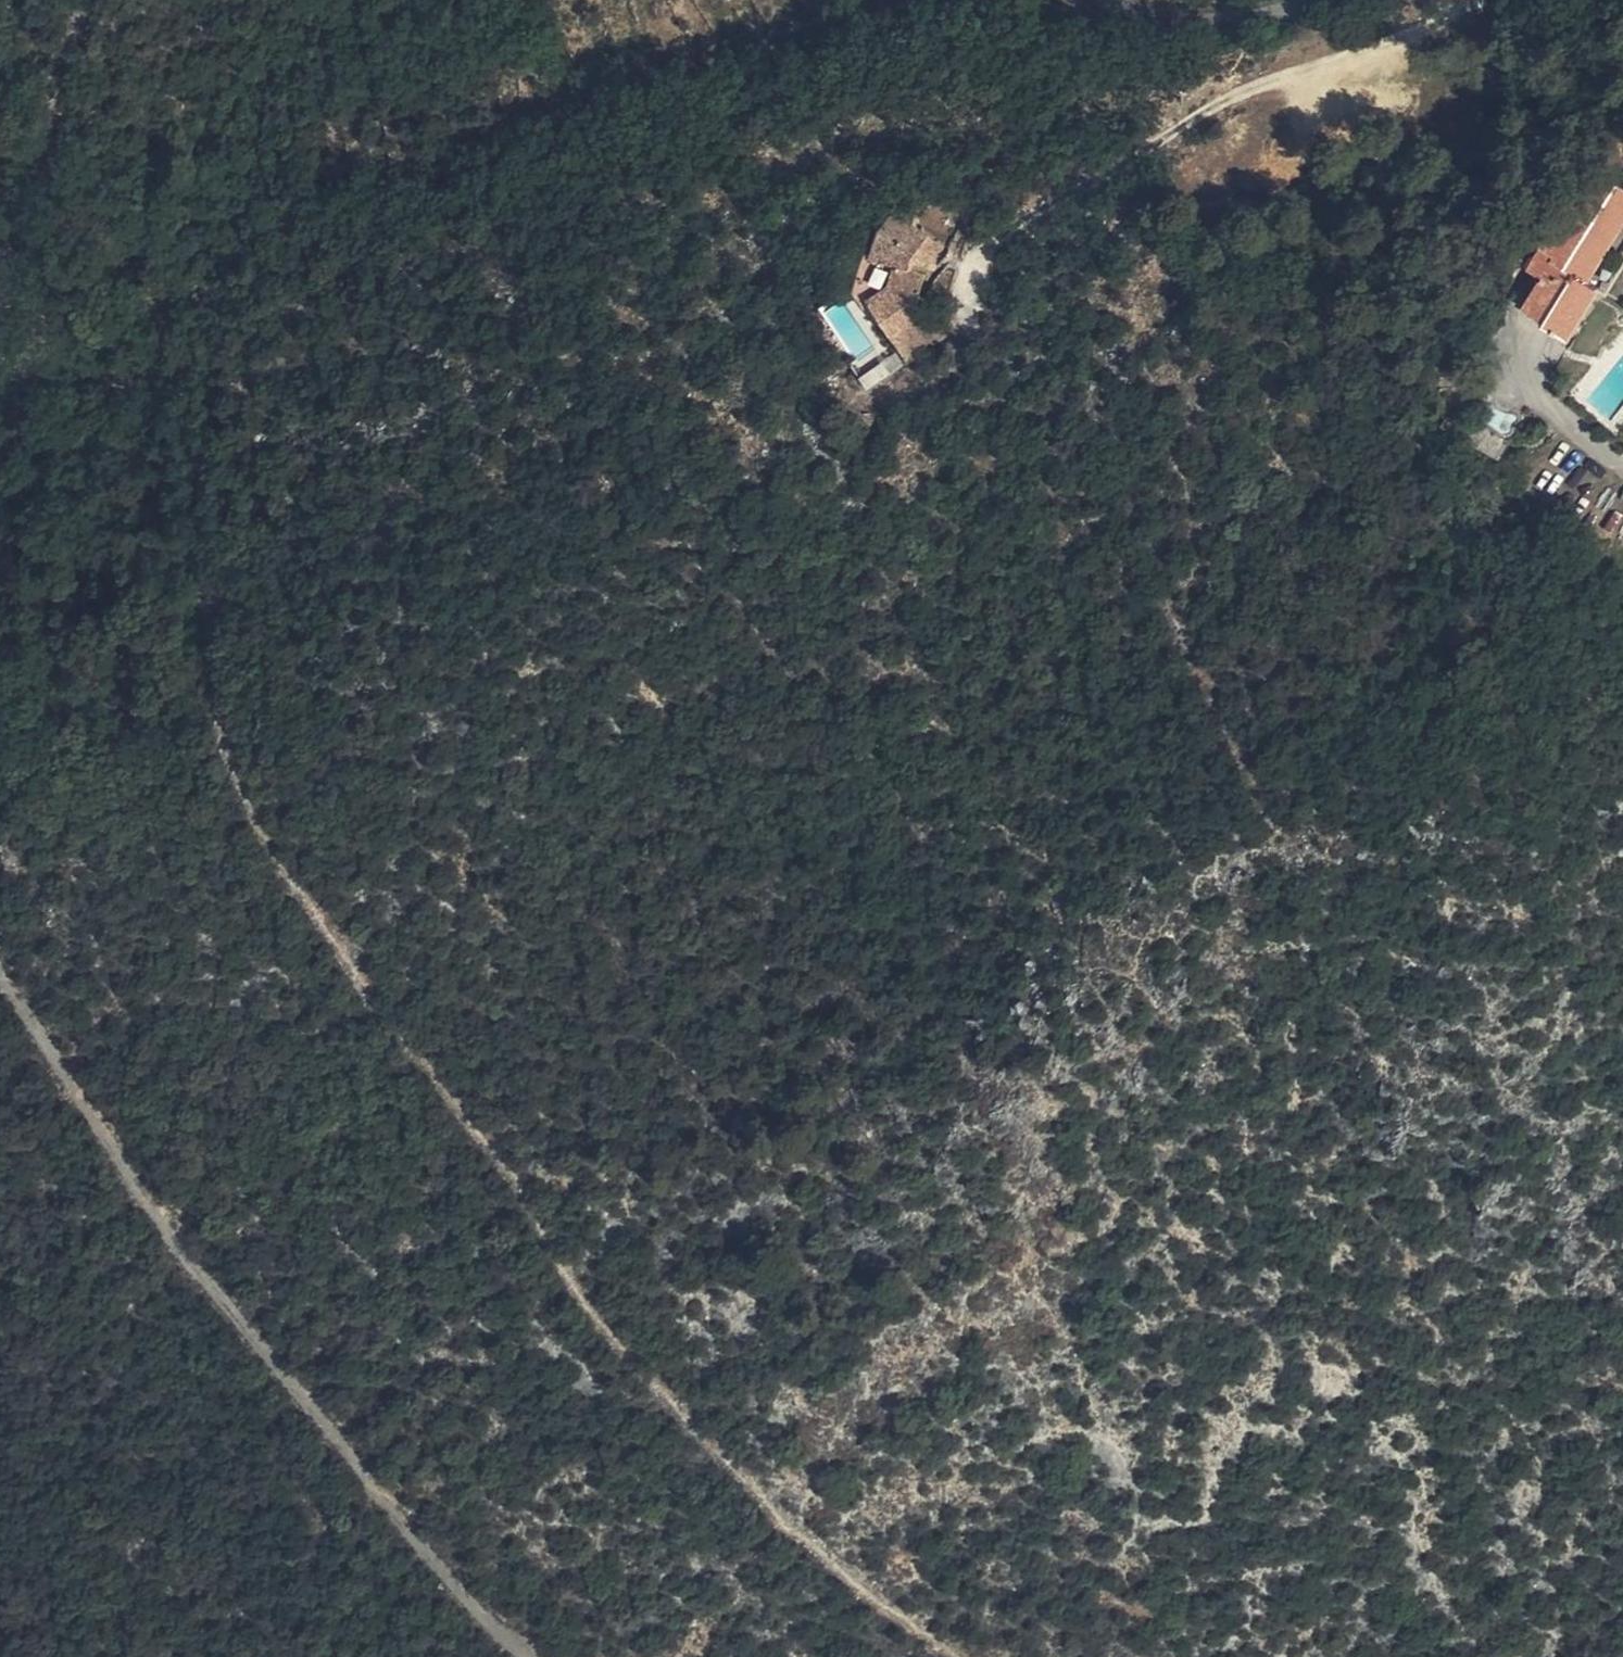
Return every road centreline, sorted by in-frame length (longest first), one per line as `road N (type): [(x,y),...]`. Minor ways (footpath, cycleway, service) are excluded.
road 1 (residential): [(0,959),(284,1362),(543,1656)]
road 2 (track): [(0,339),(33,346),(39,299),(0,239)]

